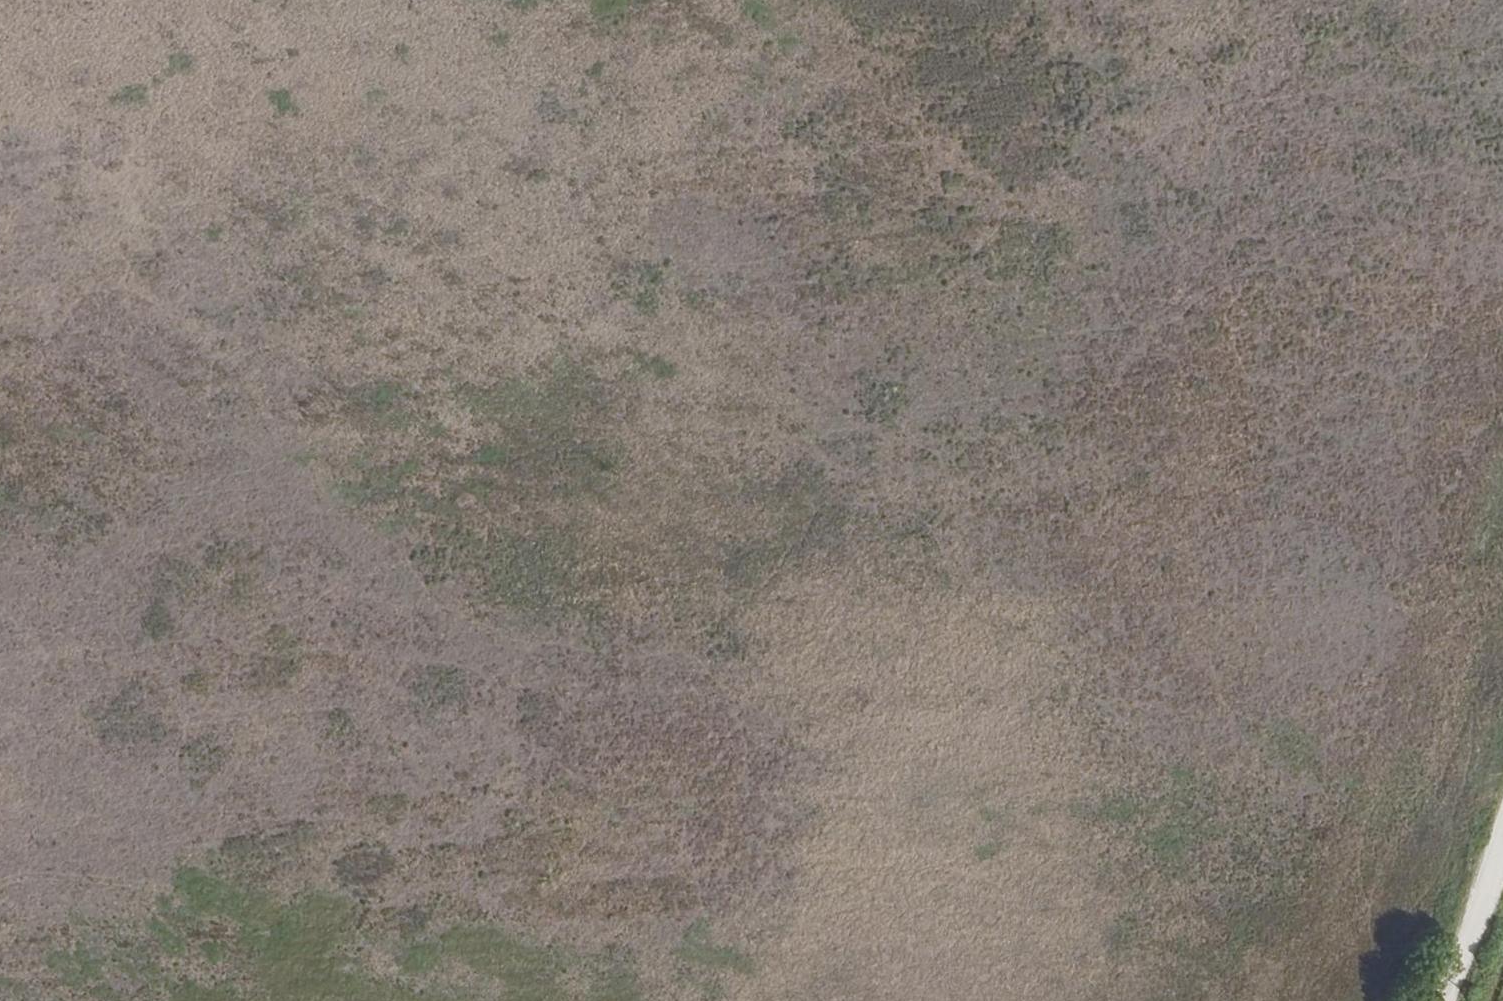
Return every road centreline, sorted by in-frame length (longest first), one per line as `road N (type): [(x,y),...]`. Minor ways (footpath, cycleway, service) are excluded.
road 1 (track): [(1444,1000),(1502,848)]

